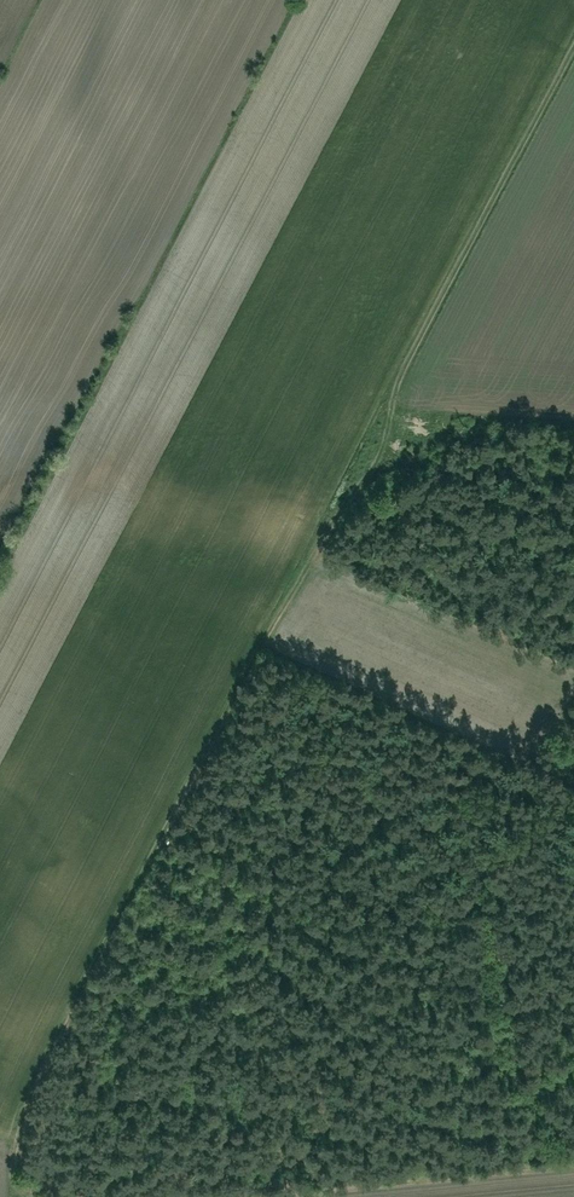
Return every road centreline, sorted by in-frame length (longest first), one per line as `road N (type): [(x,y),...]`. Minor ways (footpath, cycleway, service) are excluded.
road 1 (track): [(23,1196),(12,1172),(38,1083),(395,408),(573,40)]
road 2 (track): [(573,1165),(393,1179)]

